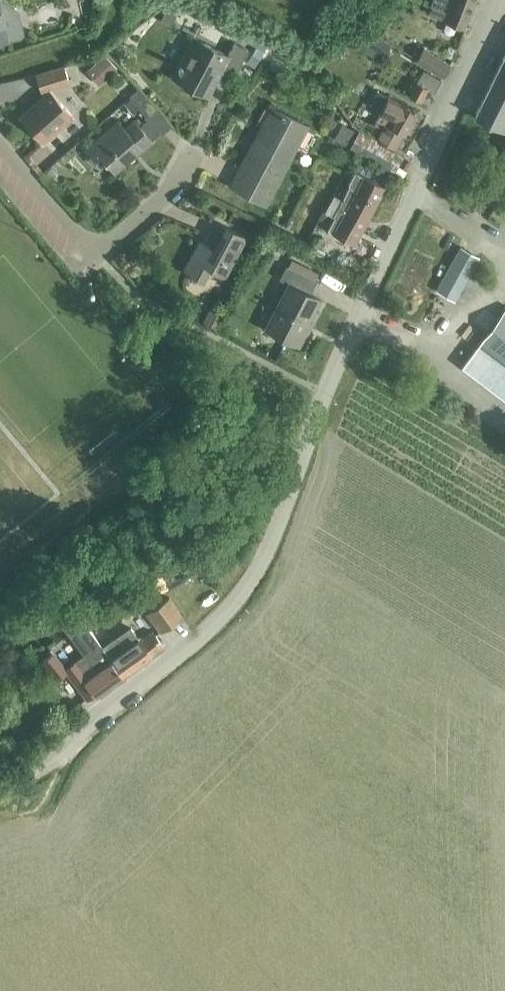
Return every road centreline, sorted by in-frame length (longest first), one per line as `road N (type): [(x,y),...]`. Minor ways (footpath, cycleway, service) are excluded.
road 1 (residential): [(294,487),(327,393),(504,0)]
road 2 (unclassified): [(0,784),(67,748),(247,588),(294,487)]
road 3 (residential): [(196,145),(178,179),(123,239),(97,251),(73,239),(0,153)]

